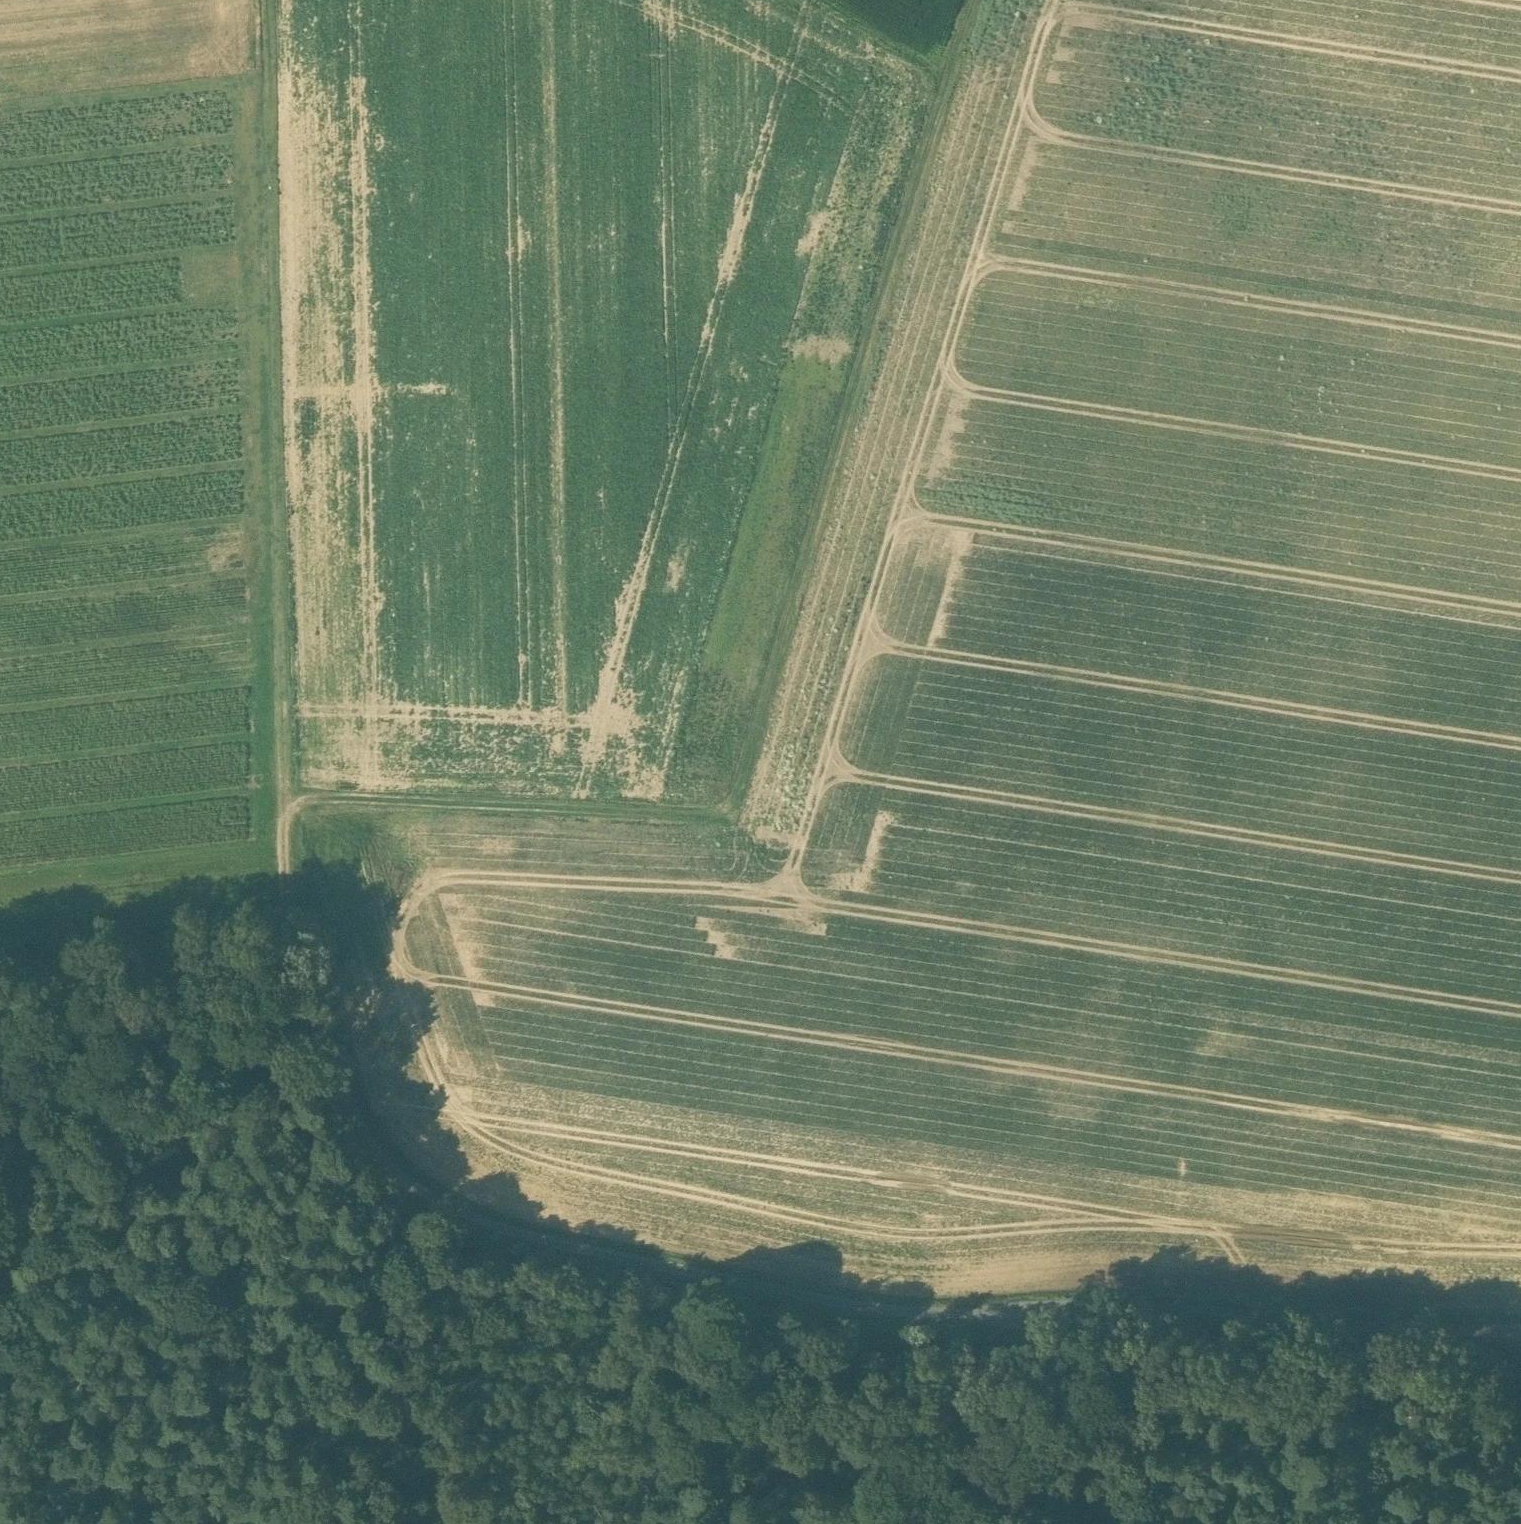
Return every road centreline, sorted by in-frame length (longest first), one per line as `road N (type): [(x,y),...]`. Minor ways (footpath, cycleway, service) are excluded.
road 1 (track): [(974,0),(730,817),(320,798),(283,807)]
road 2 (track): [(1520,1333),(1196,1314),(890,1318),(648,1272),(496,1231),(441,1206),(379,1161)]
road 3 (track): [(303,1007),(285,884),(258,0)]
road 4 (track): [(0,1191),(303,1007),(379,1161)]

